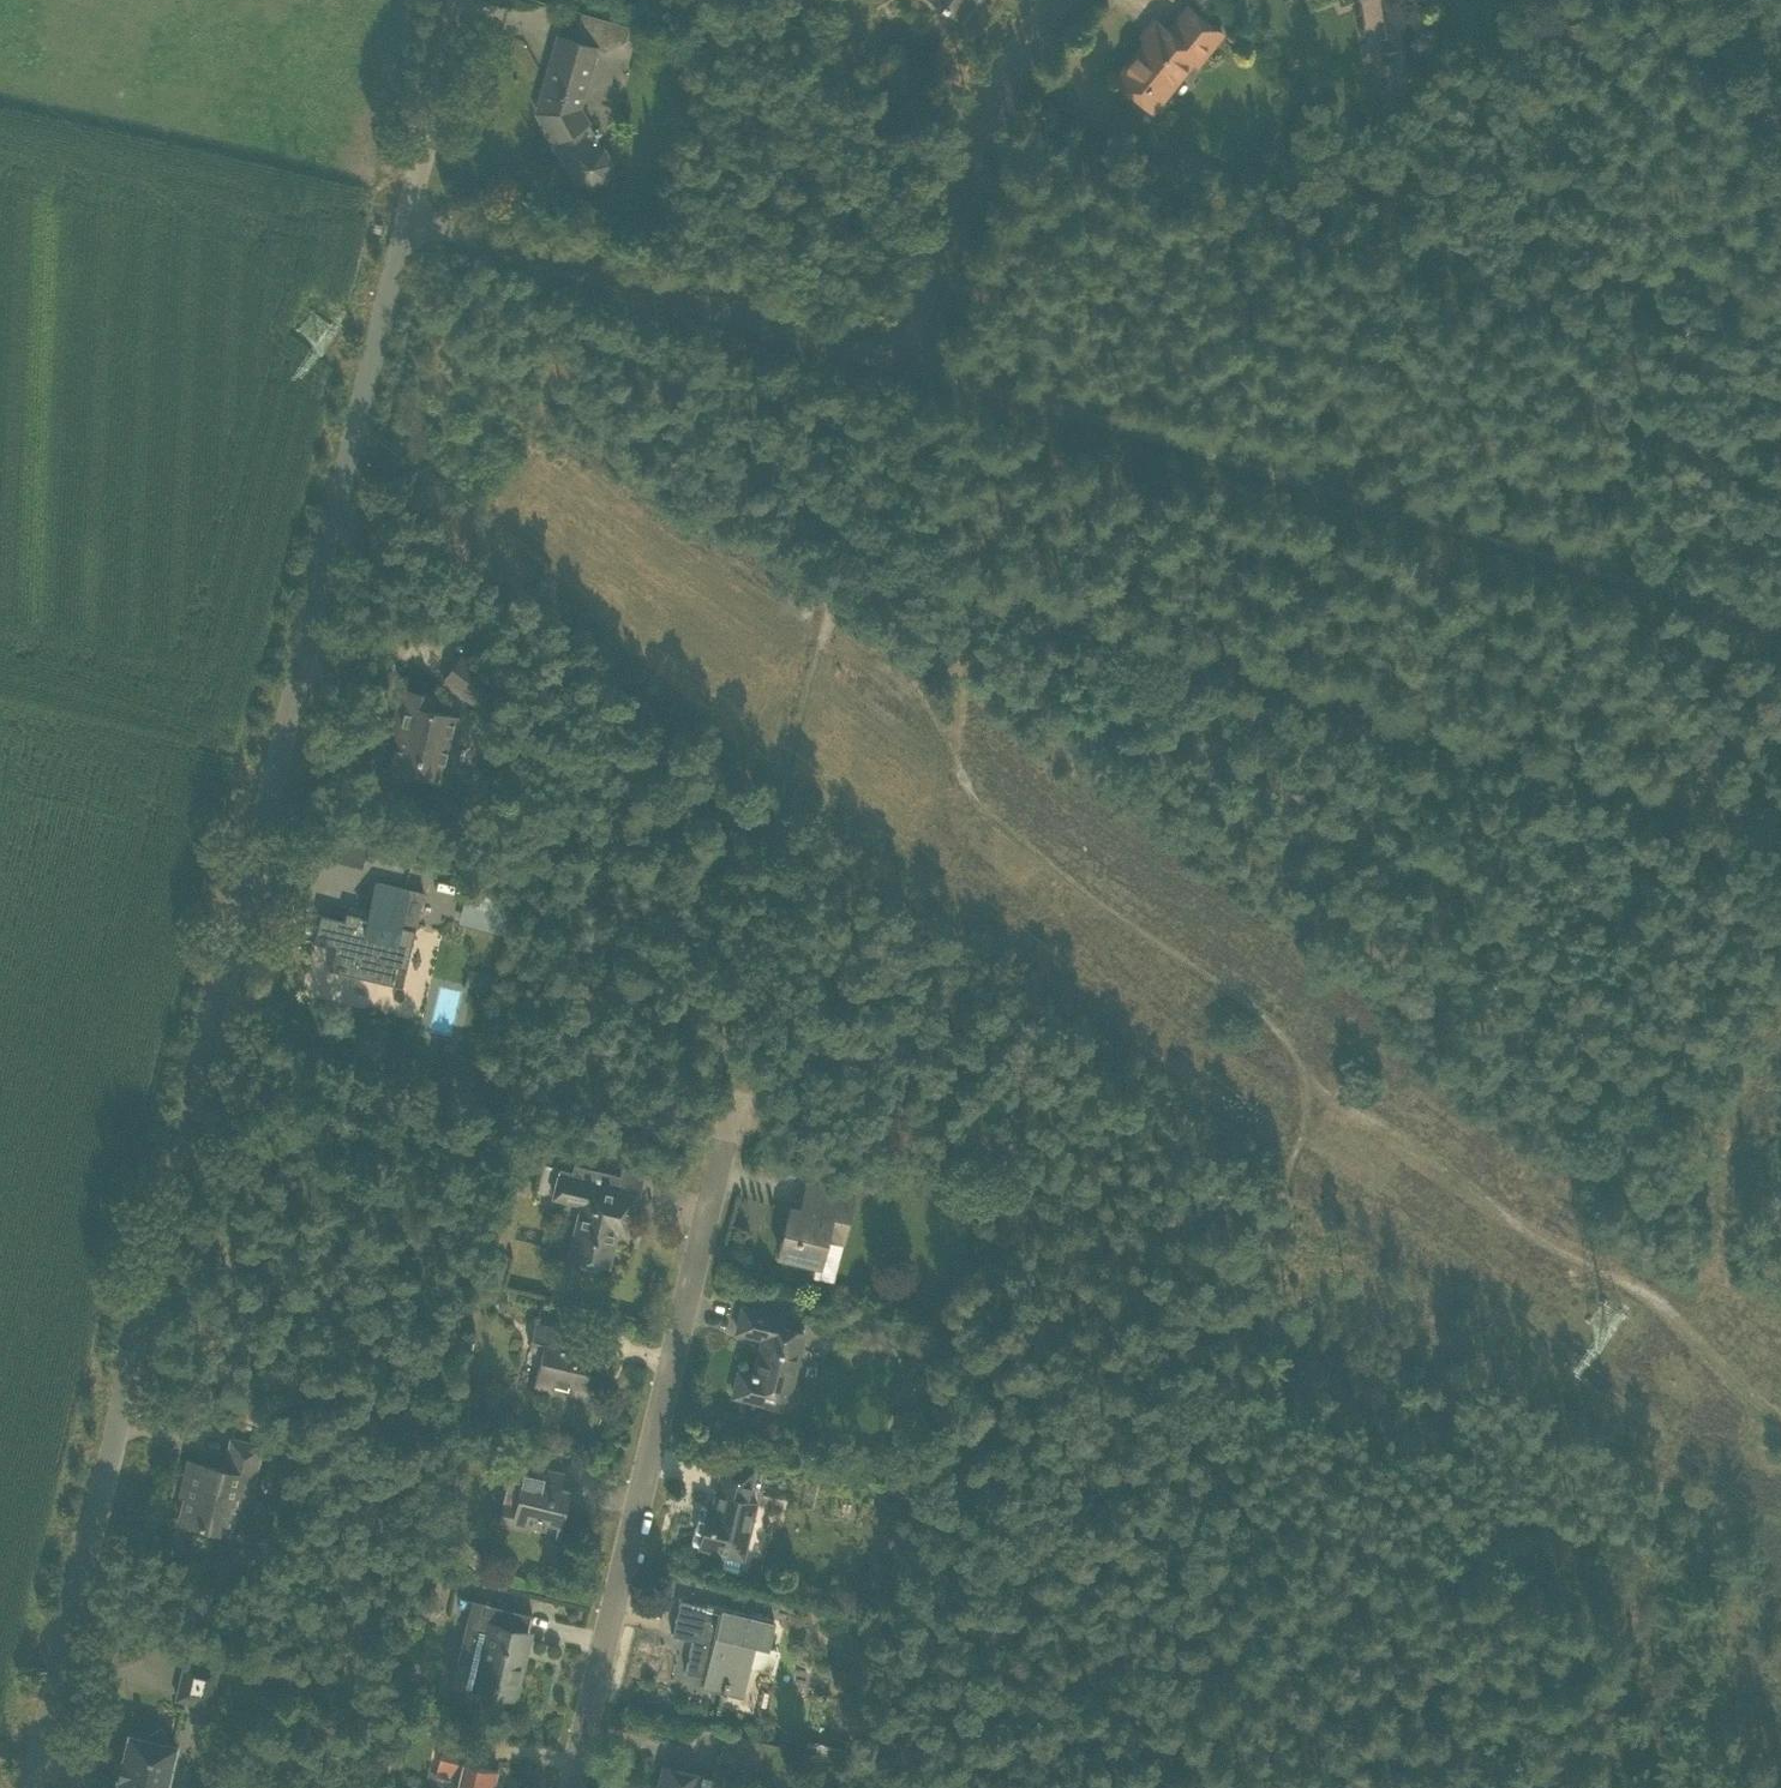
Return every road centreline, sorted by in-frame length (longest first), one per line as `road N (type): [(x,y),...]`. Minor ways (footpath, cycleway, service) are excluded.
road 1 (unclassified): [(21,1787),(398,233)]
road 2 (unclassified): [(1780,620),(904,376)]
road 3 (unclassified): [(572,1787),(739,1092)]
road 4 (unclassified): [(904,376),(398,233)]
road 5 (unclassified): [(904,376),(937,237),(977,130),(1054,0)]
road 6 (unclassified): [(398,233),(454,0)]
road 7 (unclassified): [(1780,186),(1738,0)]

